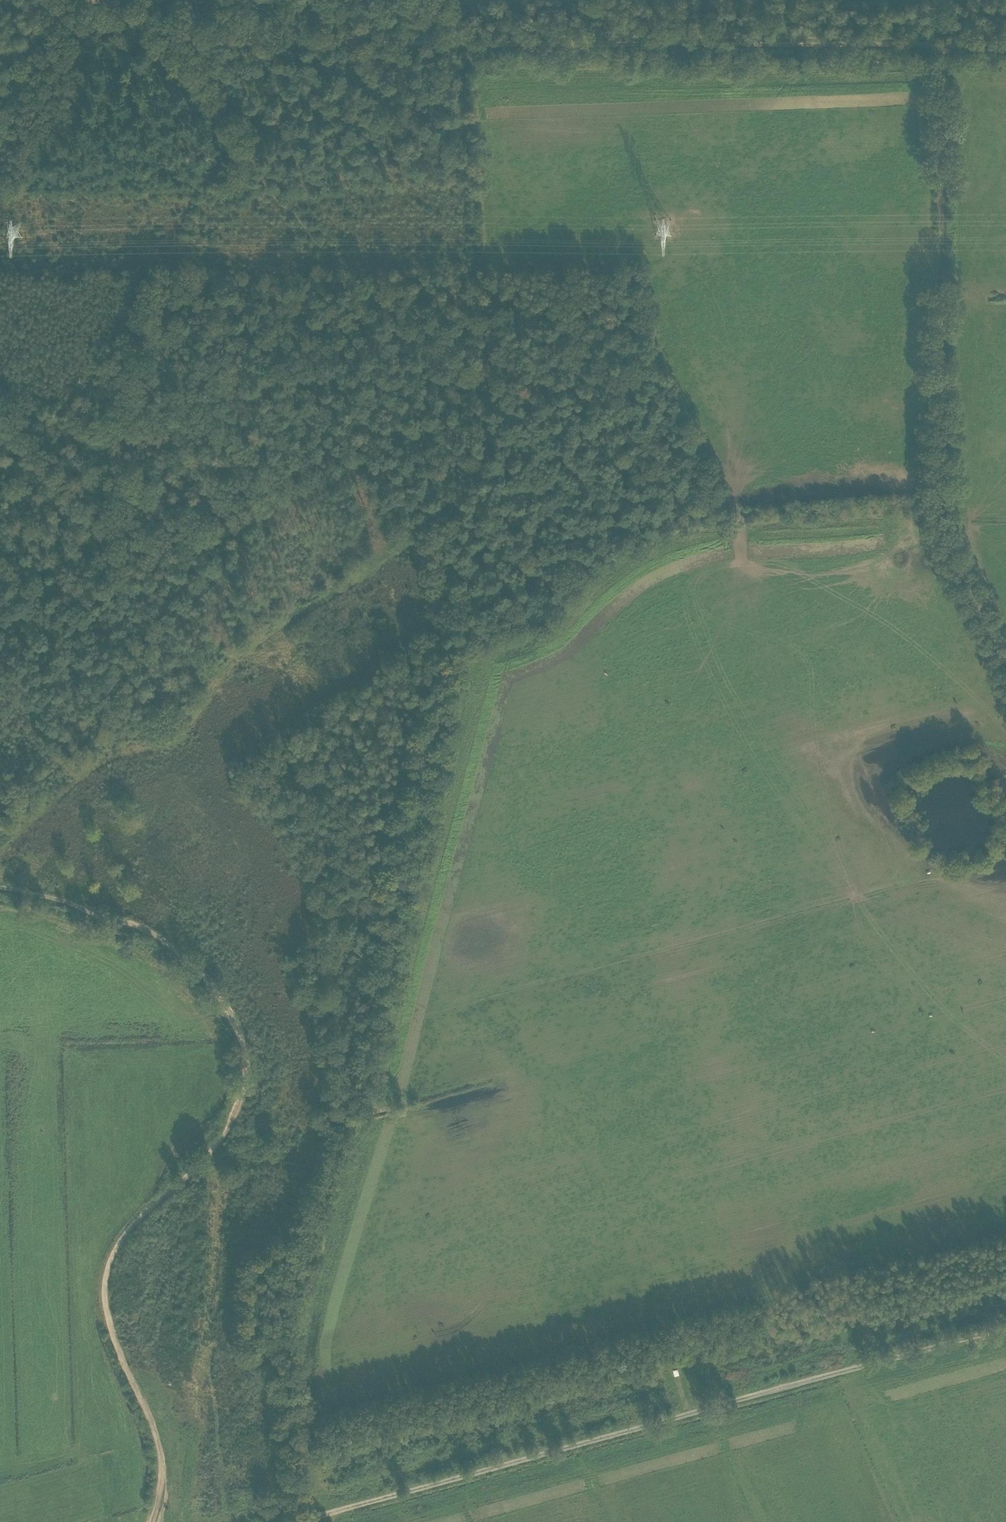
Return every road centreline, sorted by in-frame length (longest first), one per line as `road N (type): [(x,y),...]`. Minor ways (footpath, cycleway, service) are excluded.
road 1 (track): [(1005,48),(222,44),(93,0)]
road 2 (track): [(150,1521),(160,1455),(113,1339),(108,1274),(123,1238),(229,1130),(247,1090),(245,1051),(193,963),(113,916),(0,890)]
road 3 (track): [(295,1521),(1005,1326)]
road 4 (track): [(1005,655),(939,504),(937,43)]

